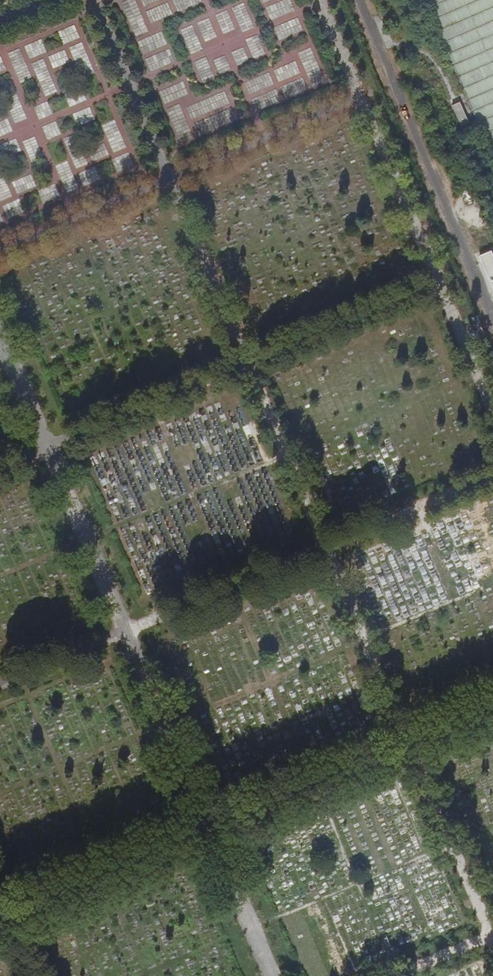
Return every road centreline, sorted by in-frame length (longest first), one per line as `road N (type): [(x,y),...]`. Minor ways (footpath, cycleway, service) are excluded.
road 1 (motorway): [(444,0),(492,112)]

